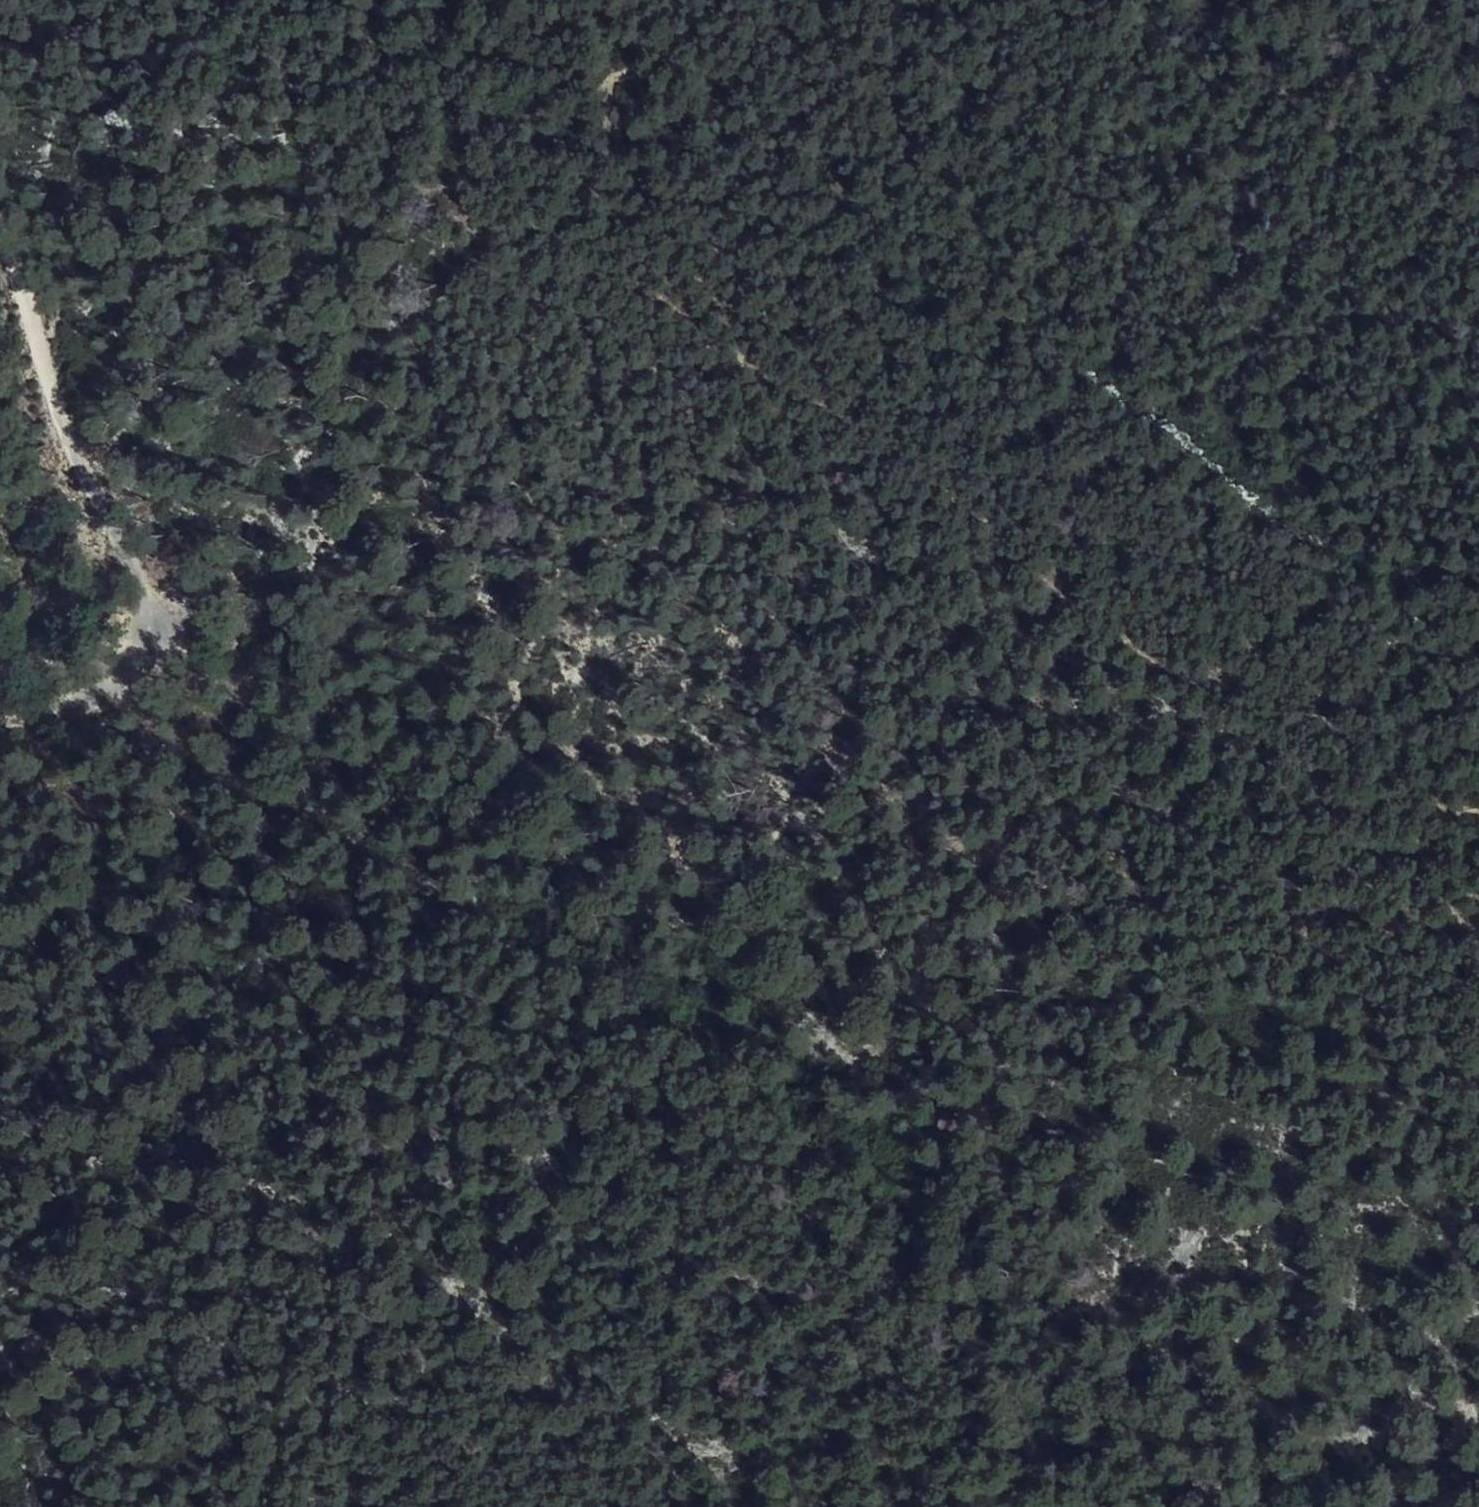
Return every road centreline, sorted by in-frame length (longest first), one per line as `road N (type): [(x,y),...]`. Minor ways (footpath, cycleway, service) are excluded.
road 1 (track): [(0,727),(87,700),(148,650),(153,591),(72,448),(32,298),(0,216)]
road 2 (track): [(0,647),(148,650)]

